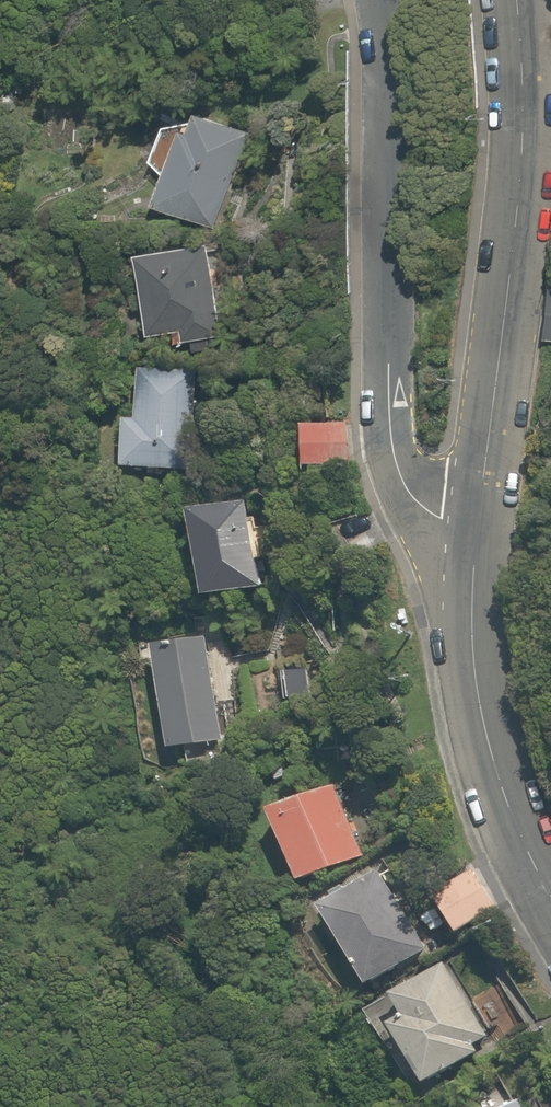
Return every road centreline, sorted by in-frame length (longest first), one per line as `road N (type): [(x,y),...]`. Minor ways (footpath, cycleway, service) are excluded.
road 1 (residential): [(382,0),(388,426),(404,481),(472,547)]
road 2 (tertiary): [(510,0),(528,152),(472,547)]
road 3 (tertiary): [(472,547),(474,669),(550,891)]

